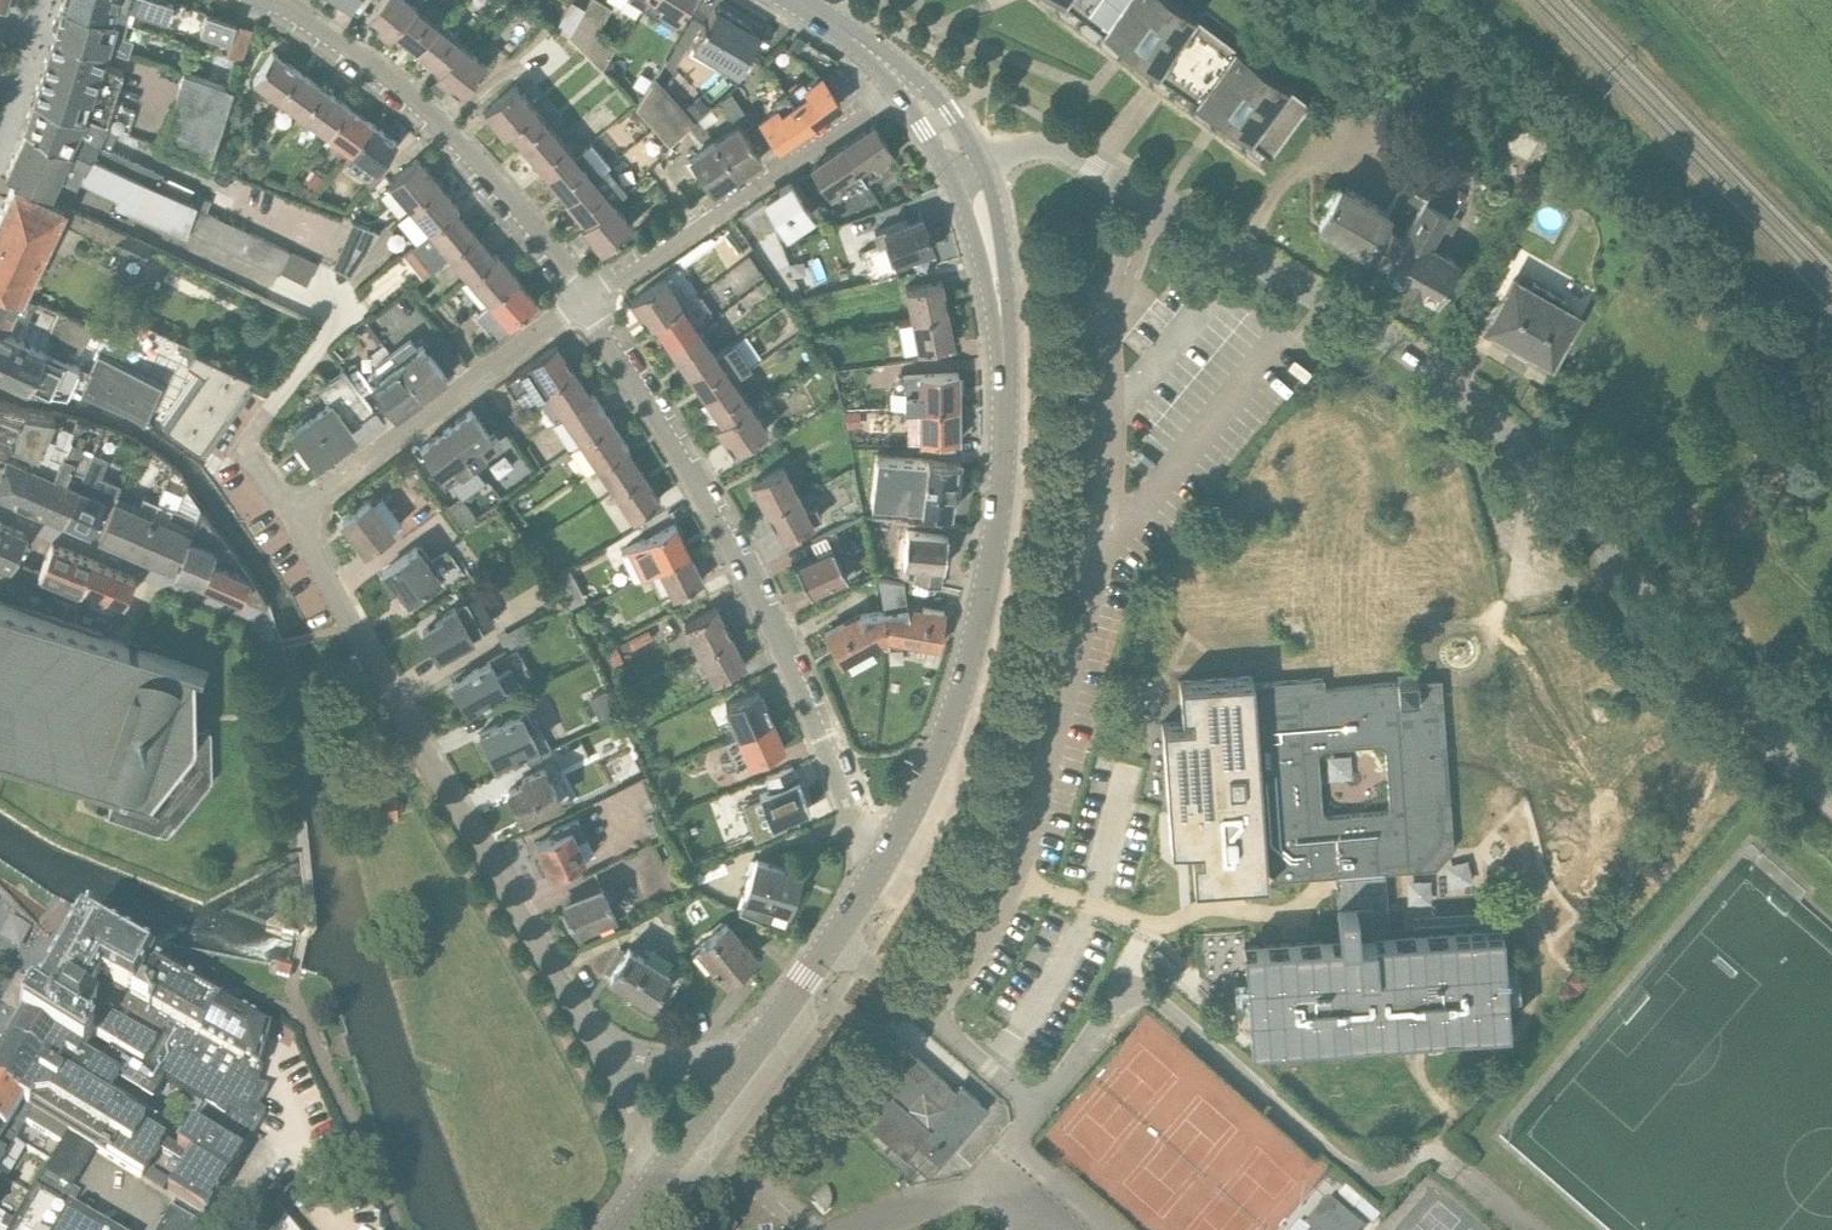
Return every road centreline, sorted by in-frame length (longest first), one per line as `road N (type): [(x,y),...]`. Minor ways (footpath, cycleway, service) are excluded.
road 1 (residential): [(1831,794),(1761,730),(1535,464),(1456,387),(1060,148),(1039,146),(968,174)]
road 2 (secondary): [(880,861),(955,702),(999,500),(1002,331),(968,174)]
road 3 (residential): [(880,861),(718,528),(582,305)]
road 4 (residential): [(832,939),(1019,1093),(1033,1096),(1051,1089),(1109,1009),(1148,920)]
road 5 (residential): [(582,305),(462,148),(358,60),(263,0)]
road 6 (residential): [(905,82),(582,305)]
road 7 (residential): [(296,519),(582,305)]
road 8 (residential): [(746,1058),(671,1065),(608,1052),(654,1179)]
road 9 (secondary): [(654,1179),(746,1058)]
road 10 (secondary): [(746,1058),(832,939)]
road 11 (secondary): [(905,82),(795,0)]

